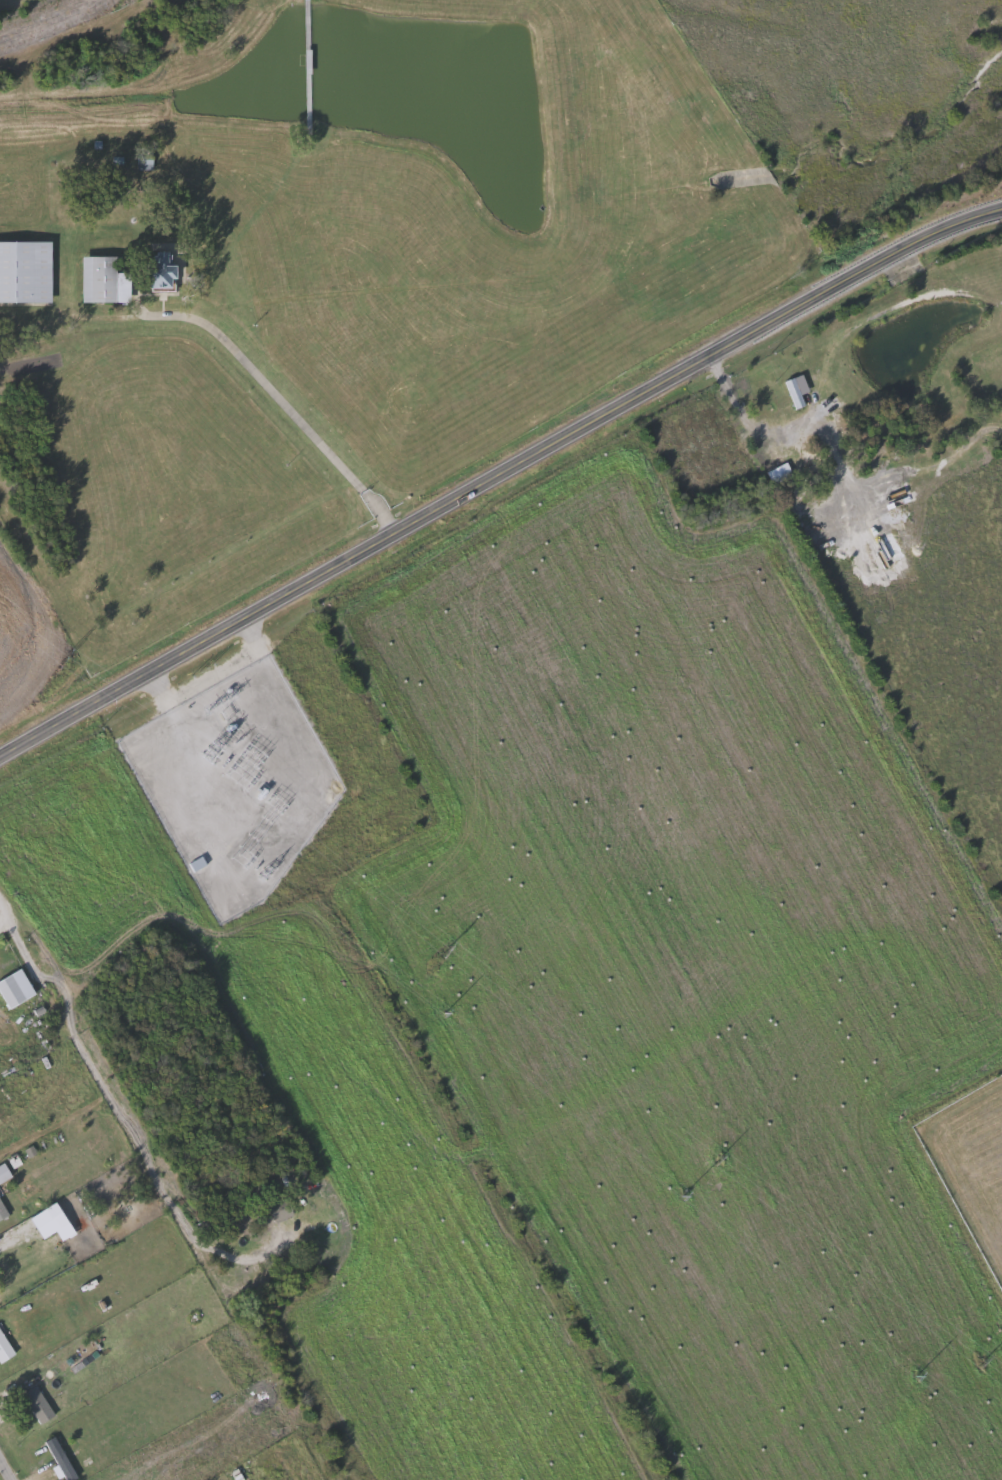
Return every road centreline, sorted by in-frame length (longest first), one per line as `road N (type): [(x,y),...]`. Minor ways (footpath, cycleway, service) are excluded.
road 1 (secondary): [(0,754),(910,243),(1001,205)]
road 2 (residential): [(0,896),(193,1240),(226,1257),(258,1259),(283,1238)]

